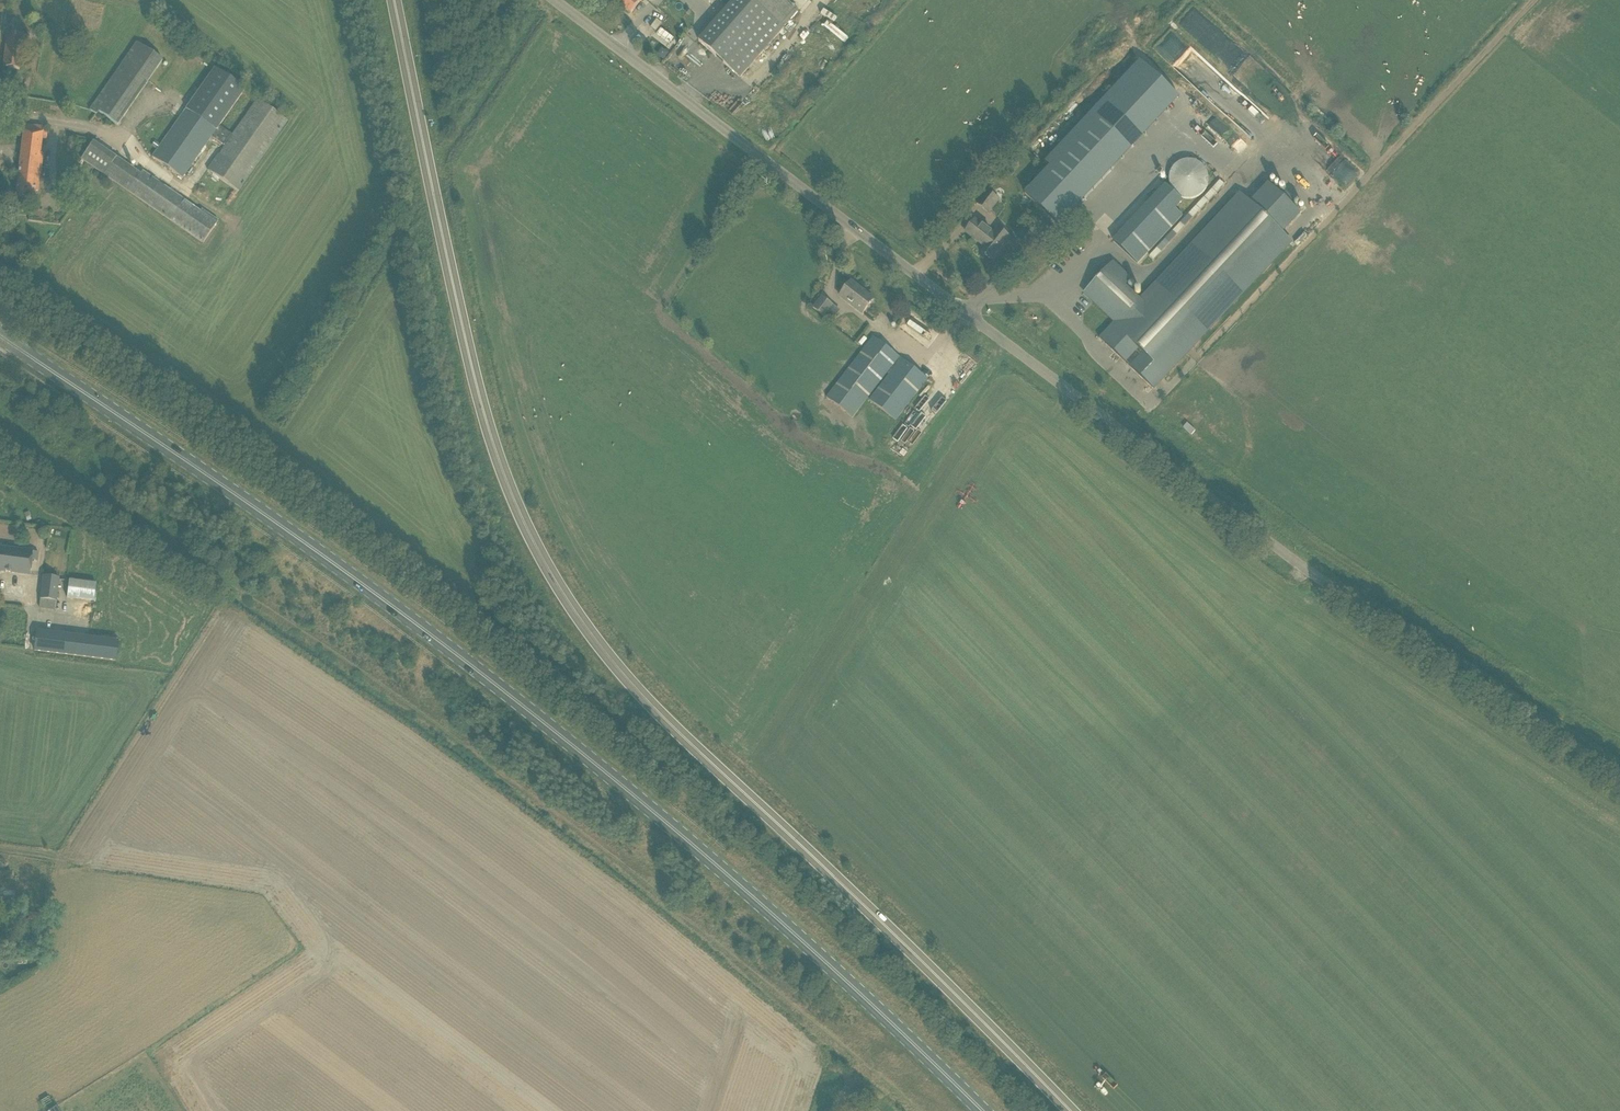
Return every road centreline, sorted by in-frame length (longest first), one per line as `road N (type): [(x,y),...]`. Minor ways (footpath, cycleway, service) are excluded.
road 1 (secondary): [(1069,1110),(664,721),(568,602),(516,506),(487,423),(394,0)]
road 2 (unclassified): [(1619,773),(1279,552),(557,0)]
road 3 (primary): [(981,1110),(805,942),(584,755),(300,540),(0,335)]

